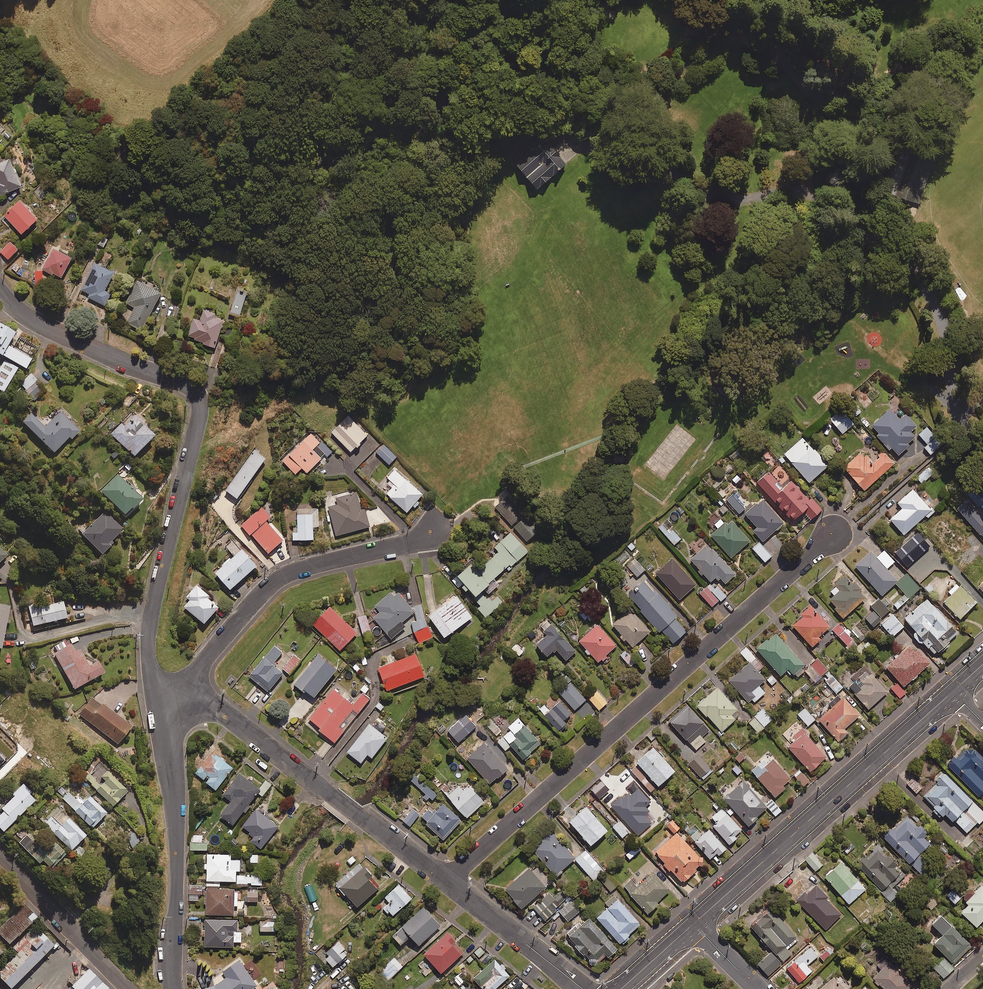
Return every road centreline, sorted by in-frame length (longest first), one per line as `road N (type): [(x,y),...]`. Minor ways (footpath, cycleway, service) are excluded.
road 1 (residential): [(162,717),(150,623),(199,400),(181,382),(48,328),(0,289)]
road 2 (residential): [(447,881),(834,535)]
road 3 (secondary): [(951,692),(690,926)]
road 4 (residential): [(185,686),(447,881)]
road 5 (residential): [(185,686),(280,578),(410,541),(444,515)]
road 6 (residential): [(177,988),(176,804),(162,717)]
road 7 (residential): [(129,988),(0,855)]
road 8 (residential): [(447,881),(583,988)]

